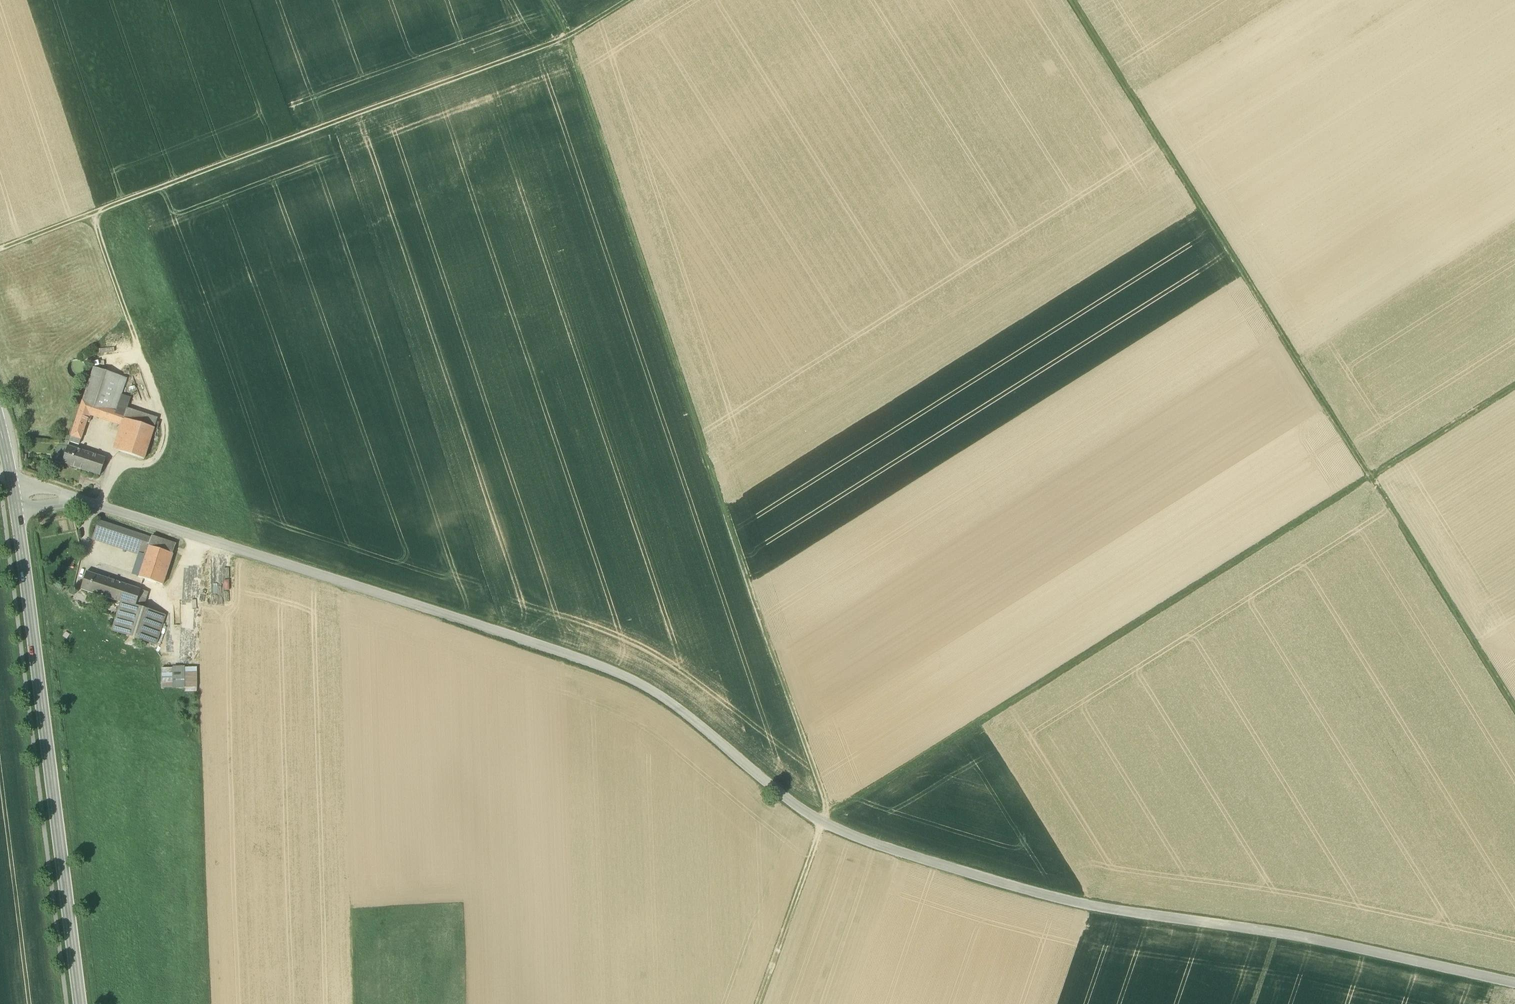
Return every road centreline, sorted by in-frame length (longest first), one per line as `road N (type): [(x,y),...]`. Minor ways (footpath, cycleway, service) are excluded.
road 1 (unclassified): [(16,497),(110,510),(610,668),(673,704),(797,807),(870,845),(1084,905),(1297,935),(1514,983)]
road 2 (track): [(545,0),(566,38),(828,812),(759,1003)]
road 3 (track): [(1071,0),(1514,711)]
road 4 (track): [(1514,388),(827,815)]
road 5 (track): [(629,0),(566,38),(0,250)]
road 6 (track): [(647,689),(649,668),(451,80)]
road 7 (secondary): [(80,1003),(16,497)]

